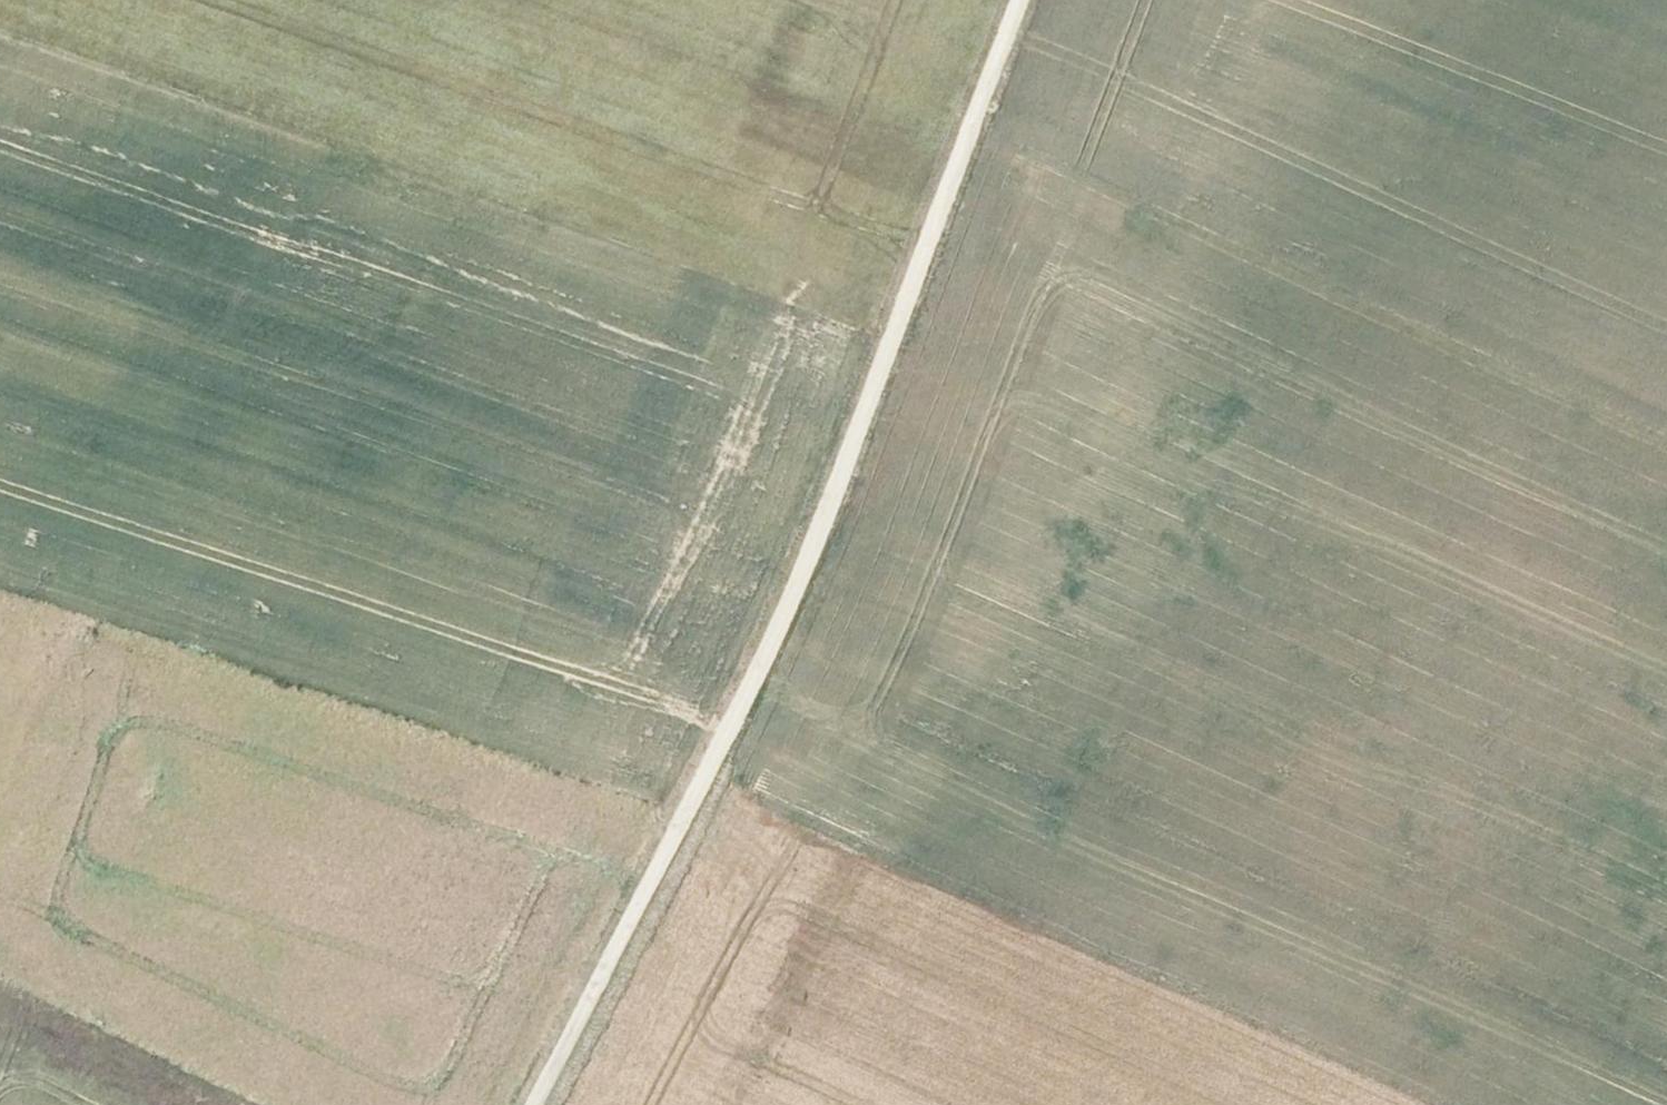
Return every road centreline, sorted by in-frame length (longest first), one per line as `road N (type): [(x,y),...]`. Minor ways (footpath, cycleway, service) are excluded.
road 1 (track): [(532,1104),(791,591),(1016,0)]

